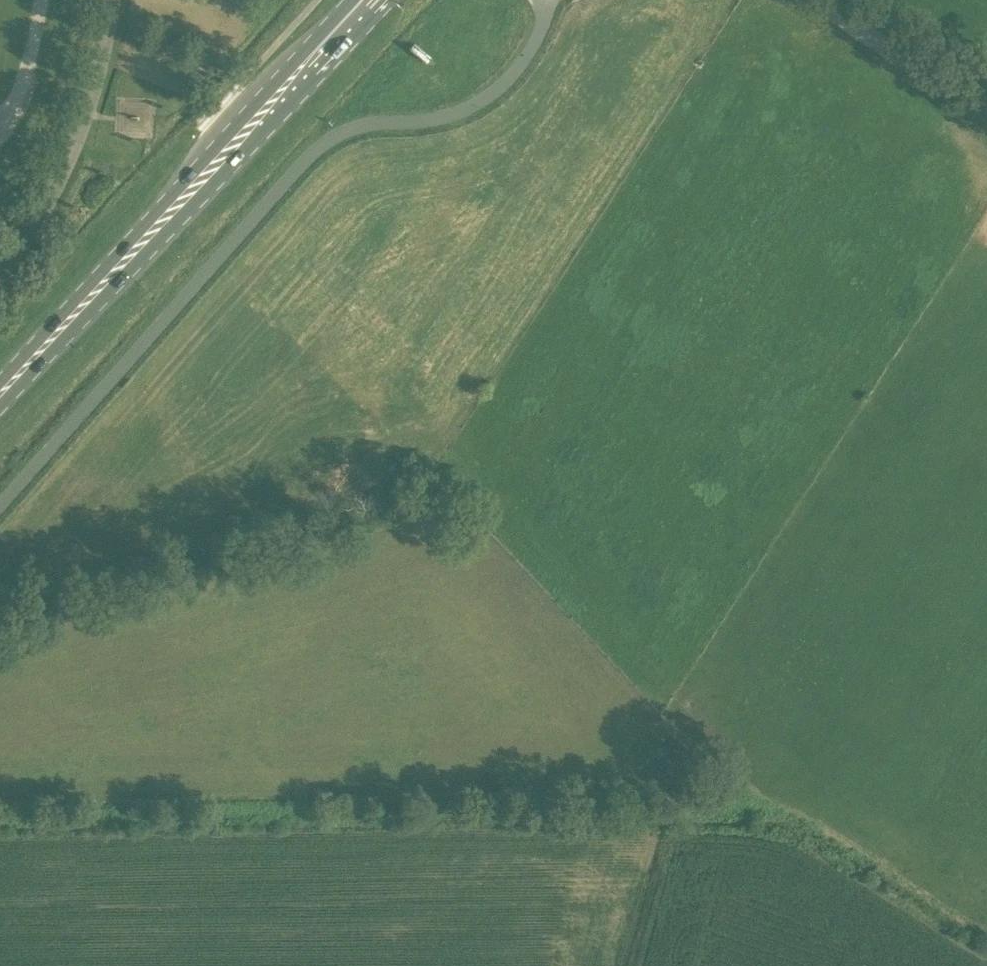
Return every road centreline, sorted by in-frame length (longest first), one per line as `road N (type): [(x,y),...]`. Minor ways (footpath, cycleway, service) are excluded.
road 1 (unclassified): [(0,507),(323,145),(365,126),(454,114),(489,94),(522,61),(548,0)]
road 2 (primary): [(0,394),(371,0)]
road 3 (unclassified): [(0,271),(39,213),(85,108),(109,0)]
road 4 (unclassified): [(986,116),(822,0)]

